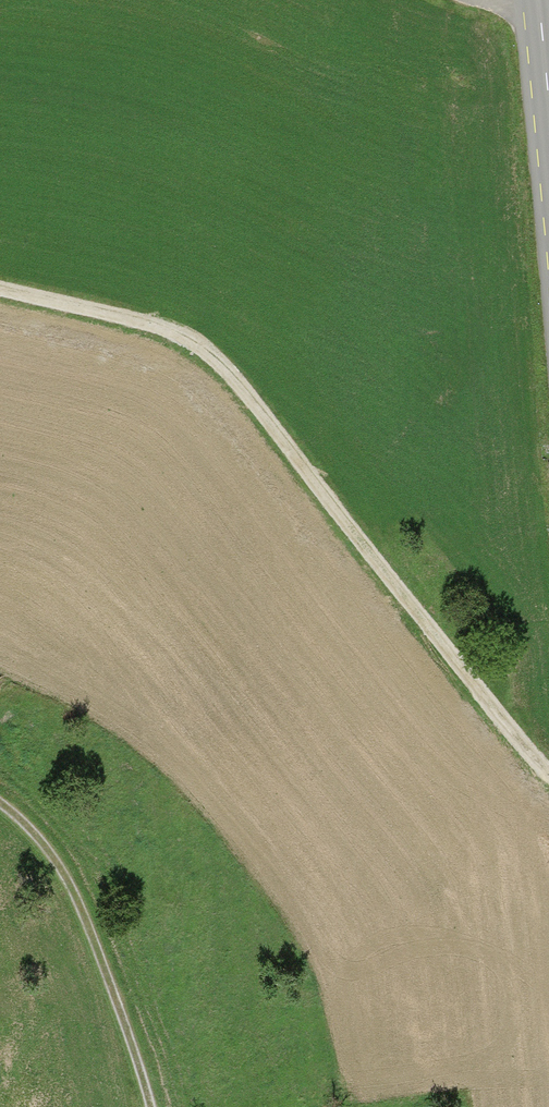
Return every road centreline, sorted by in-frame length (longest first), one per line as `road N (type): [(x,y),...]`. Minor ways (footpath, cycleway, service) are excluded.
road 1 (track): [(0,288),(170,333),(214,357),(548,785)]
road 2 (track): [(0,809),(77,908),(134,1055),(145,1106)]
road 3 (secondary): [(535,0),(548,152)]

